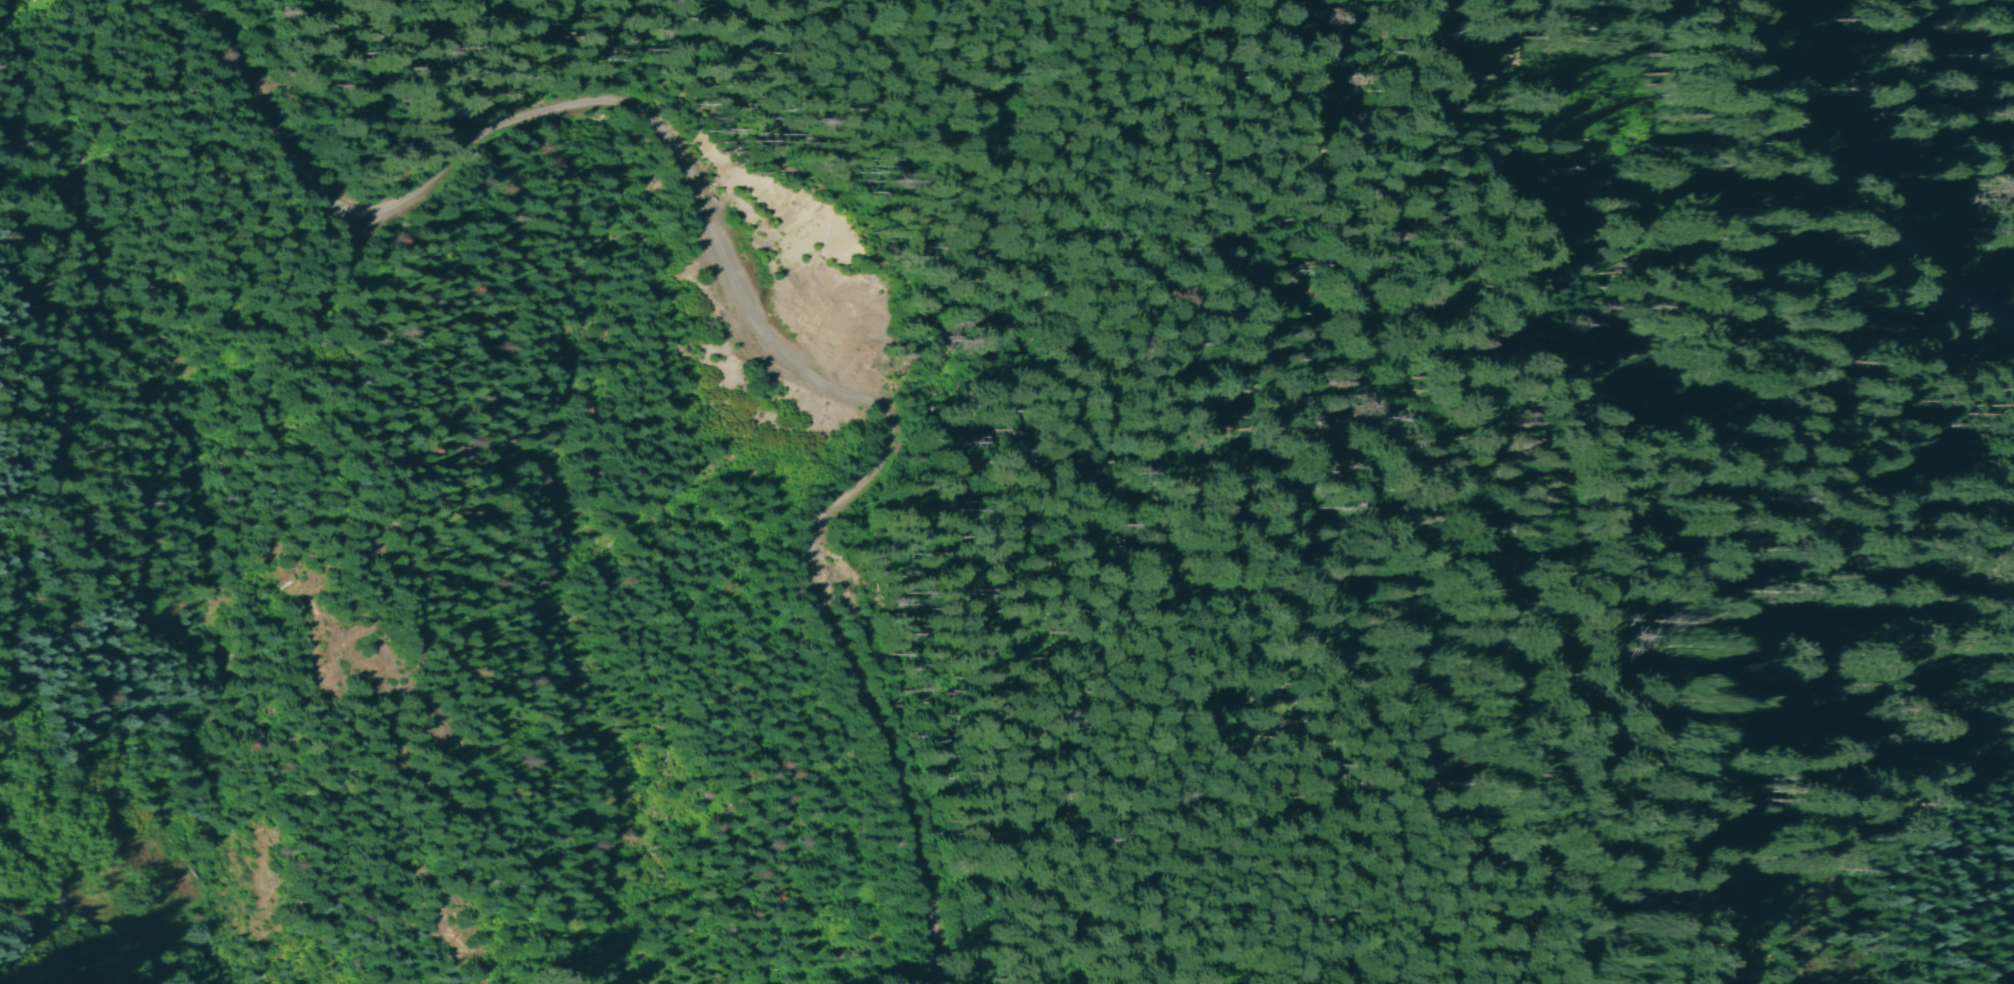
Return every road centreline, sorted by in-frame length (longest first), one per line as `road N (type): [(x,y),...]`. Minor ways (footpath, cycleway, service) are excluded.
road 1 (residential): [(180,0),(245,74),(277,148),(341,210),(367,211),(394,199),(474,131),(525,115),(595,102),(619,106),(672,144),(740,317),(774,355),(855,406),(878,430),(874,453),(799,517),(798,548),(808,588),(905,796),(947,983)]
road 2 (residential): [(2013,335),(1951,287),(1859,195),(1790,115),(1712,0)]
road 3 (residential): [(2013,635),(1992,566),(1993,520),(2013,458)]

